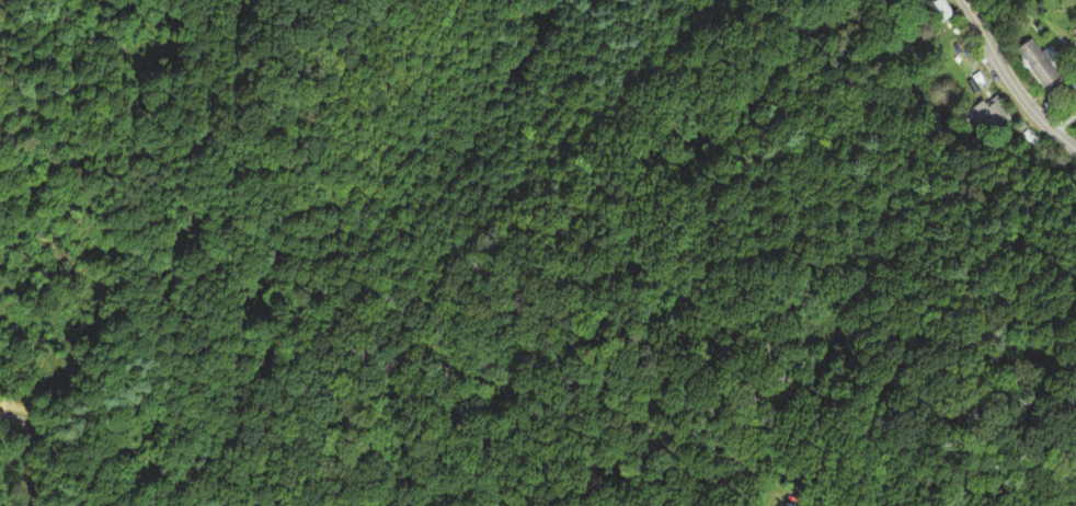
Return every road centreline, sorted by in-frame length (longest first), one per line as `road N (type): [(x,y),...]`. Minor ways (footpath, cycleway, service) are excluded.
road 1 (tertiary): [(1075,149),(1026,101),(964,0)]

